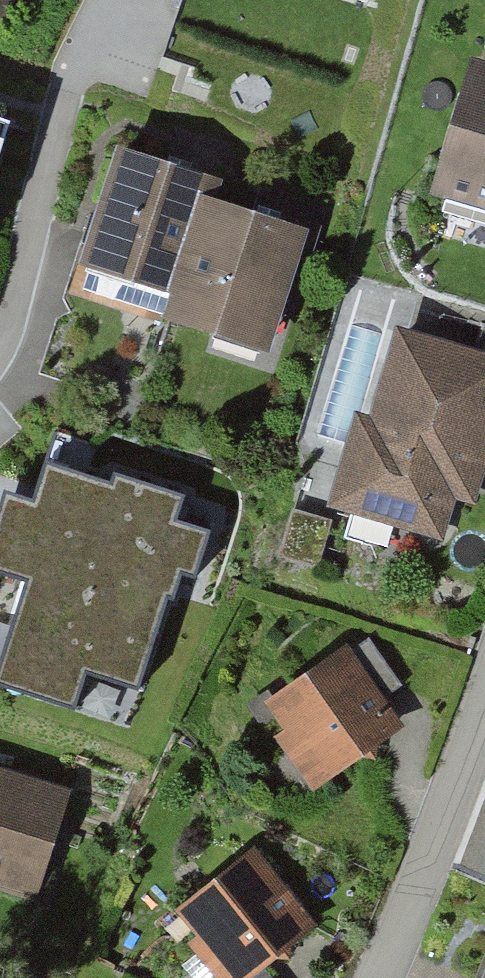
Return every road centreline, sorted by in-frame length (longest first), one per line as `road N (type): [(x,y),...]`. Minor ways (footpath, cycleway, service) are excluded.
road 1 (residential): [(116,0),(63,120),(0,337)]
road 2 (residential): [(379,977),(437,854),(484,698)]

